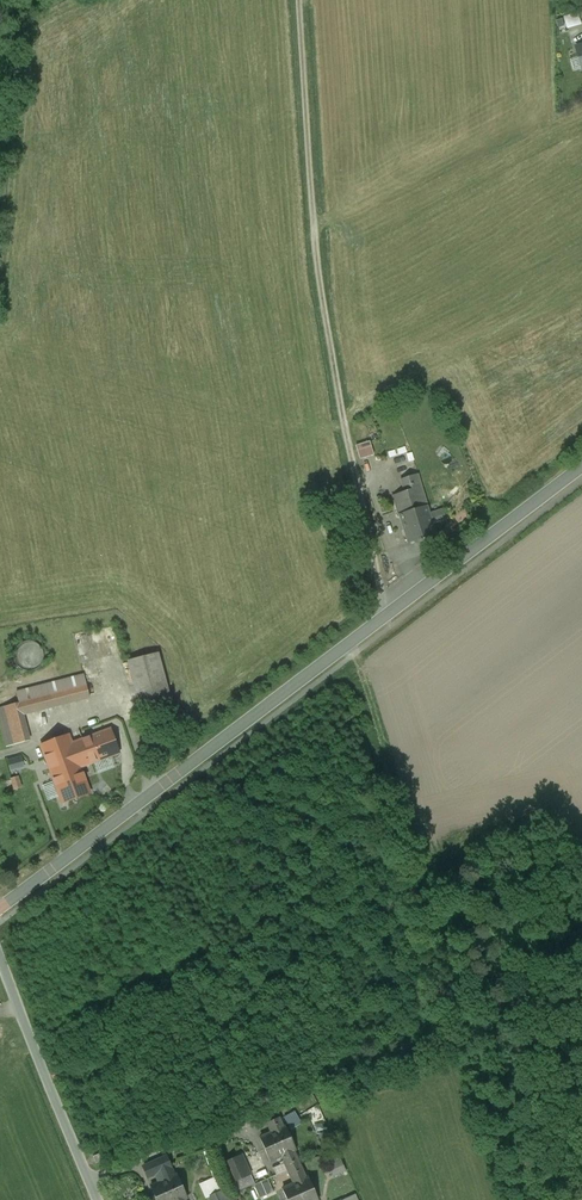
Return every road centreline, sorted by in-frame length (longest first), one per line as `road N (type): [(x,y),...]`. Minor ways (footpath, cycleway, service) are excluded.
road 1 (unclassified): [(0,914),(581,468)]
road 2 (track): [(298,0),(322,285),(366,536),(397,622)]
road 3 (unclassified): [(0,971),(95,1199)]

